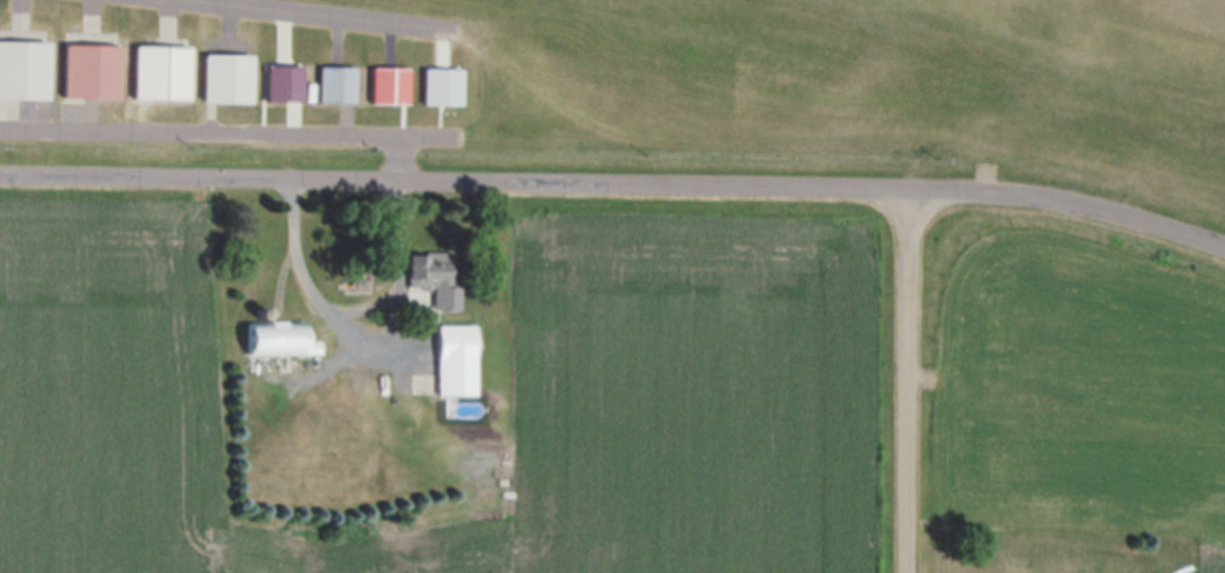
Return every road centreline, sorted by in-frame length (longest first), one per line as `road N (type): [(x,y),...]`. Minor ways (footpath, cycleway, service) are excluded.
road 1 (residential): [(1224,239),(1036,189),(0,167)]
road 2 (residential): [(908,572),(910,187)]

